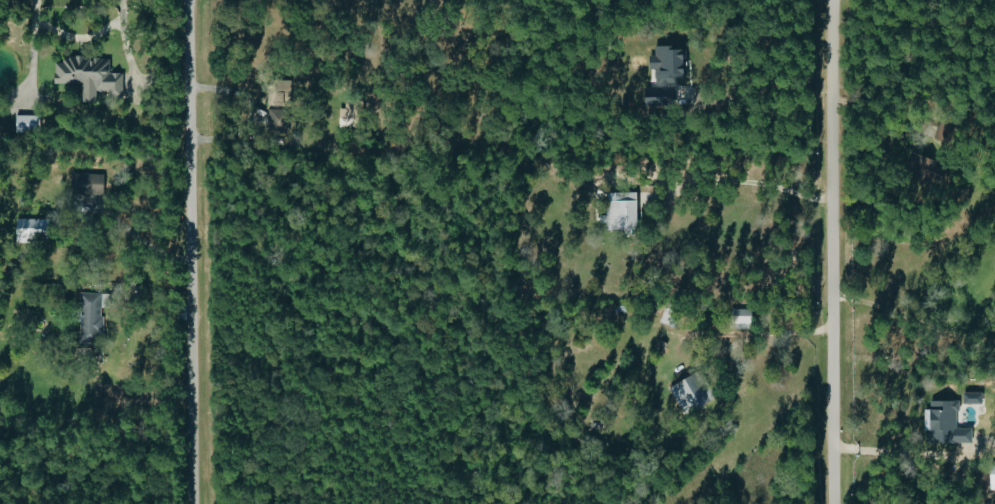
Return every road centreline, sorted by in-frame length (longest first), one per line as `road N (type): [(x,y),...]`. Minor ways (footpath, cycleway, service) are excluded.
road 1 (residential): [(189,0),(193,503)]
road 2 (residential): [(836,0),(838,503)]

